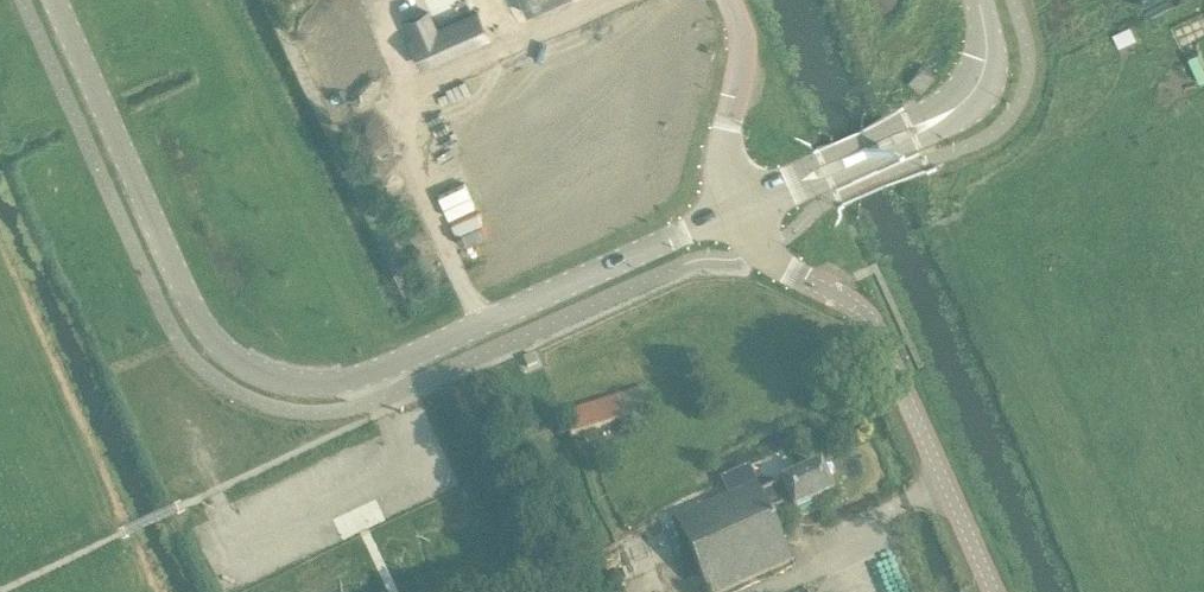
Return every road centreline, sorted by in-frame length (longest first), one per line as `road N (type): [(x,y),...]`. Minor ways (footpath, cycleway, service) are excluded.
road 1 (unclassified): [(56,0),(200,324),(232,357),(287,382),(365,376),(739,209)]
road 2 (unclassified): [(993,591),(873,322),(786,269),(739,209)]
road 3 (unclassified): [(739,209),(724,153),(743,42),(729,0)]
road 4 (unclassified): [(936,121),(888,128),(818,160),(788,187)]
road 5 (unclassified): [(788,187),(828,182),(898,152),(936,121)]
road 6 (unclassified): [(936,121),(968,97),(986,66),(978,0)]

